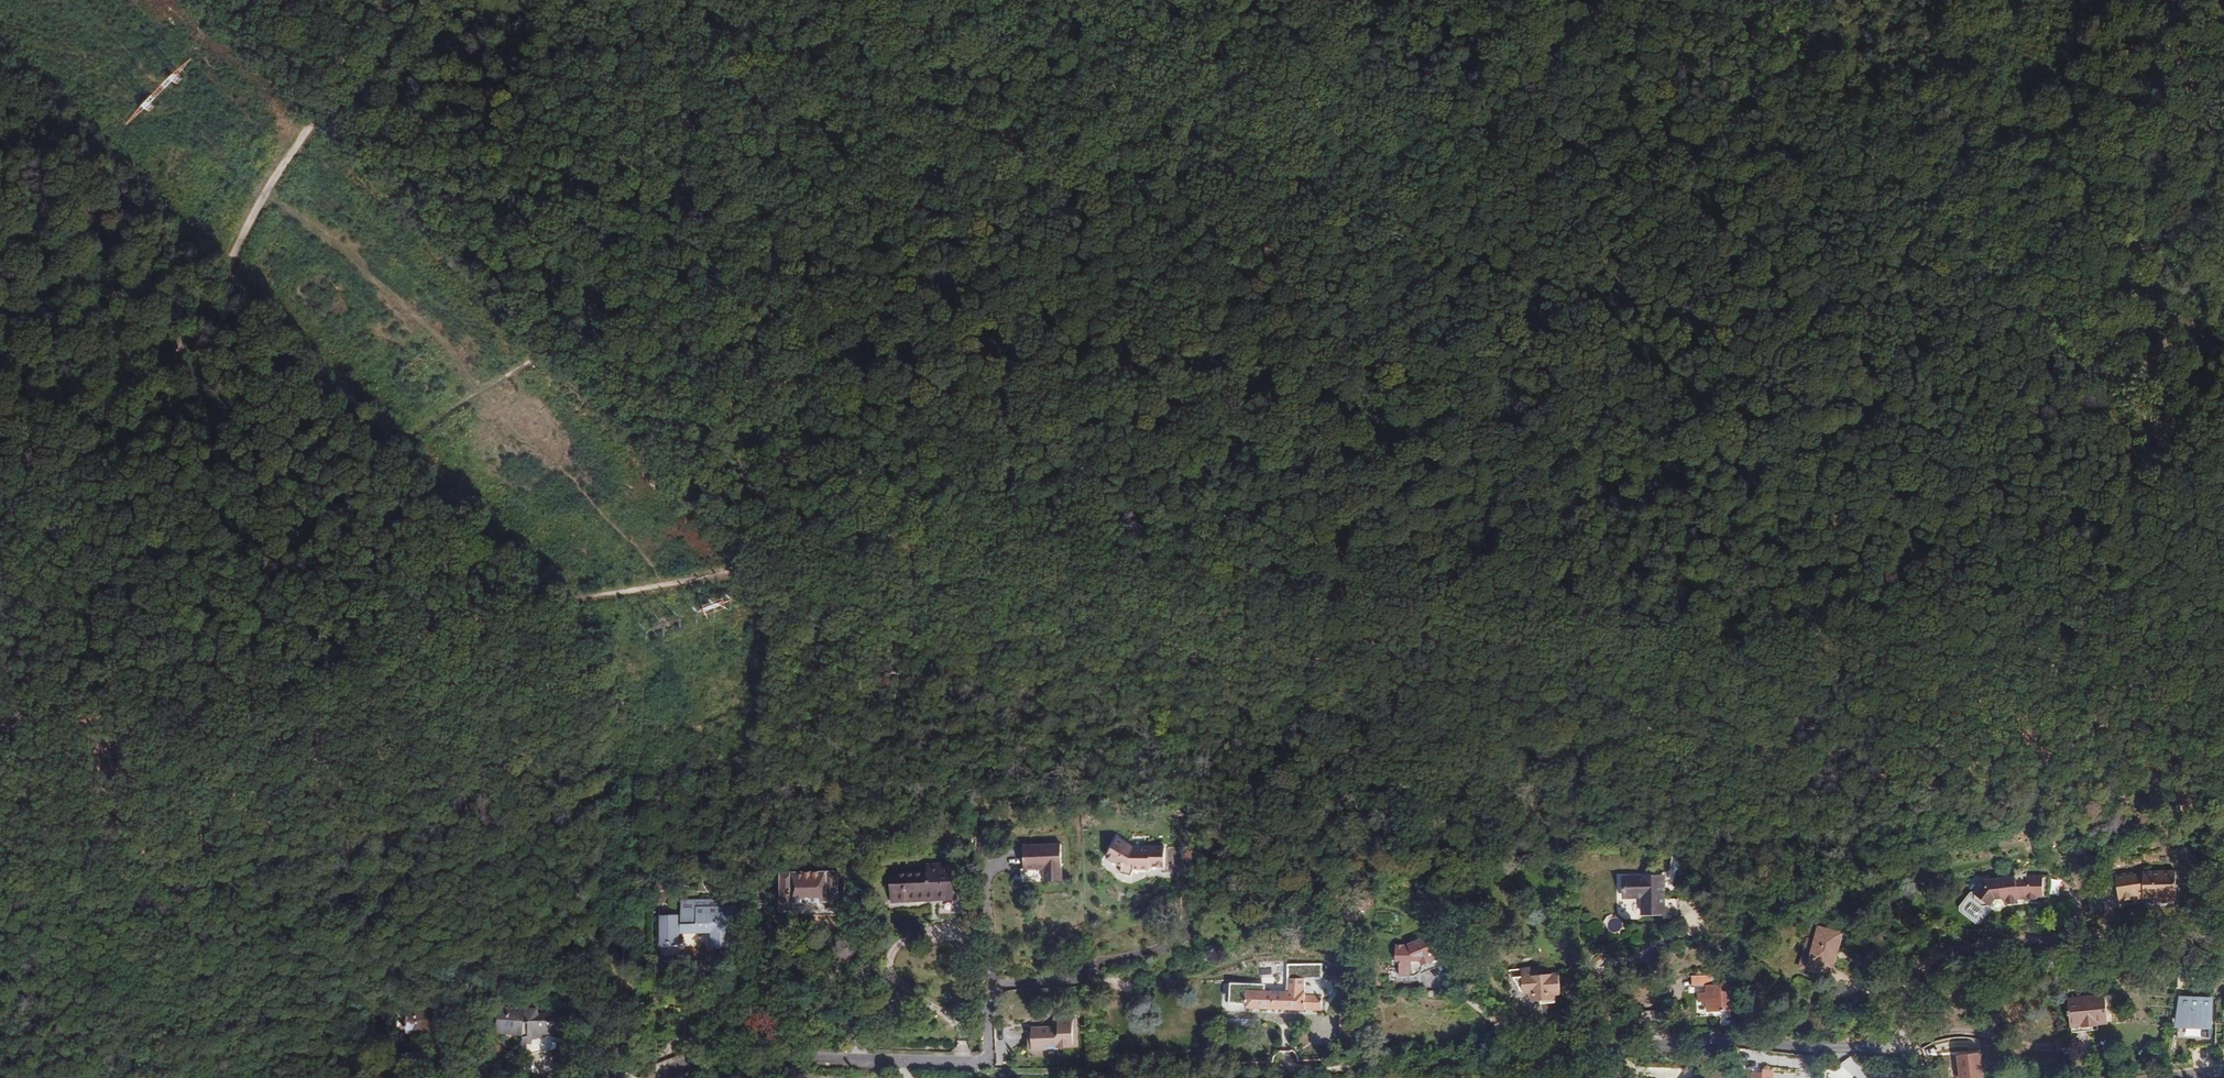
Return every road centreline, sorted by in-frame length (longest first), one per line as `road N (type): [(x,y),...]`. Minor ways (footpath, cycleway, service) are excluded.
road 1 (track): [(0,709),(163,753),(454,626),(523,603),(854,556),(2005,674),(2080,631),(2124,556),(2137,469),(2129,433),(2099,376)]
road 2 (track): [(0,682),(1123,0)]
road 3 (track): [(384,0),(0,651)]
road 4 (residential): [(2223,934),(2021,940),(1952,950),(1916,973),(1904,1035),(1885,1048),(1725,1039),(1536,1059)]
road 5 (track): [(1467,618),(1344,0)]
road 6 (track): [(2223,417),(2150,408),(2099,376),(1892,161),(1770,14)]
road 7 (track): [(1047,578),(1273,0)]
road 8 (track): [(2045,656),(1465,608)]
road 9 (residential): [(1536,1059),(990,1070)]
road 10 (track): [(0,987),(38,961),(168,927),(241,879),(224,867),(152,877),(83,868),(0,840)]
road 11 (track): [(1770,14),(2223,158)]
road 12 (track): [(1544,626),(1602,663),(1663,742),(1888,873)]
road 13 (residential): [(990,1070),(709,1062),(660,1077)]
road 14 (track): [(2005,674),(2223,694)]
road 15 (residential): [(990,1070),(996,991),(1077,979)]

